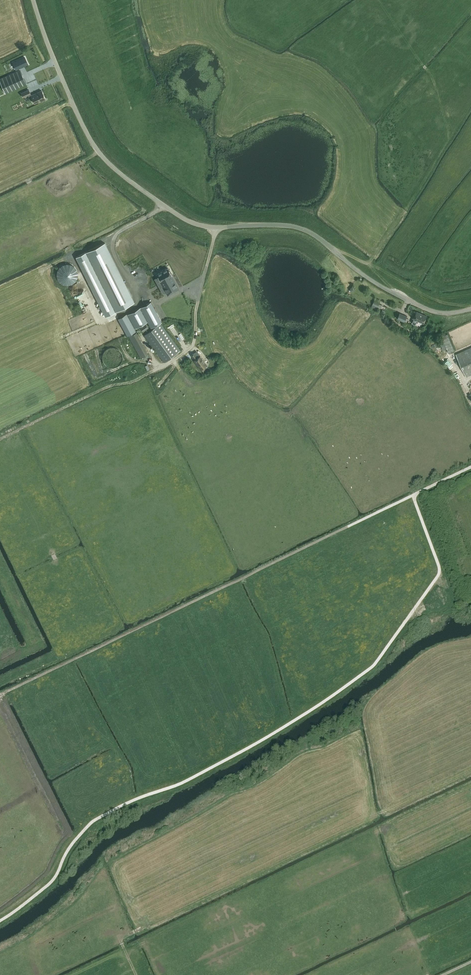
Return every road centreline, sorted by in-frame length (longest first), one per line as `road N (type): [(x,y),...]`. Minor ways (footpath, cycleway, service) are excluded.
road 1 (unclassified): [(470,309),(426,309),(300,228),(206,226),(159,202),(93,143),(33,0)]
road 2 (track): [(0,699),(414,495)]

